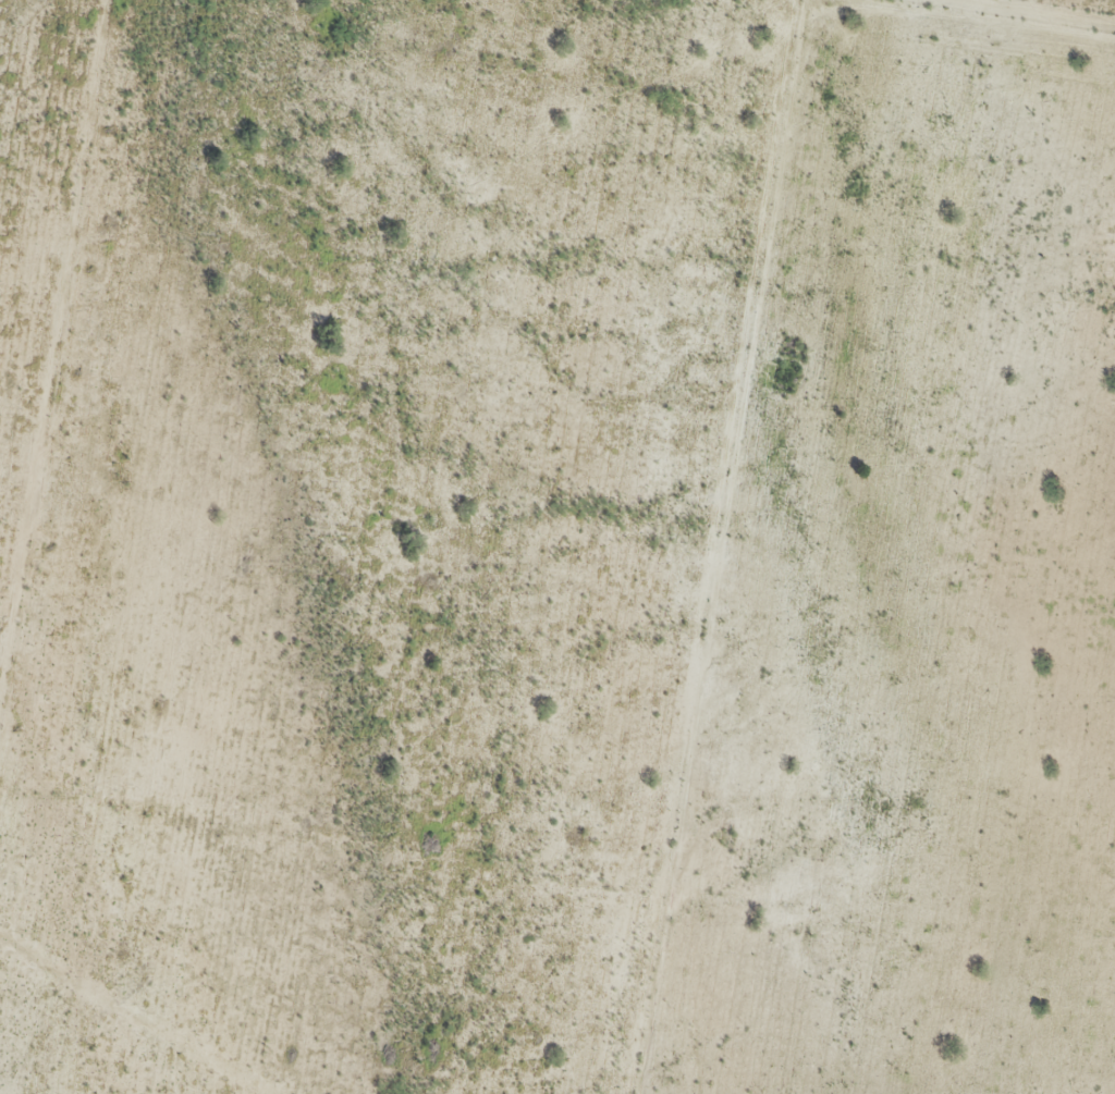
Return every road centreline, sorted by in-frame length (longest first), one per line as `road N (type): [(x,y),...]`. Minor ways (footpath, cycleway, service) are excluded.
road 1 (residential): [(654,1070),(681,971),(722,945),(1114,1002)]

